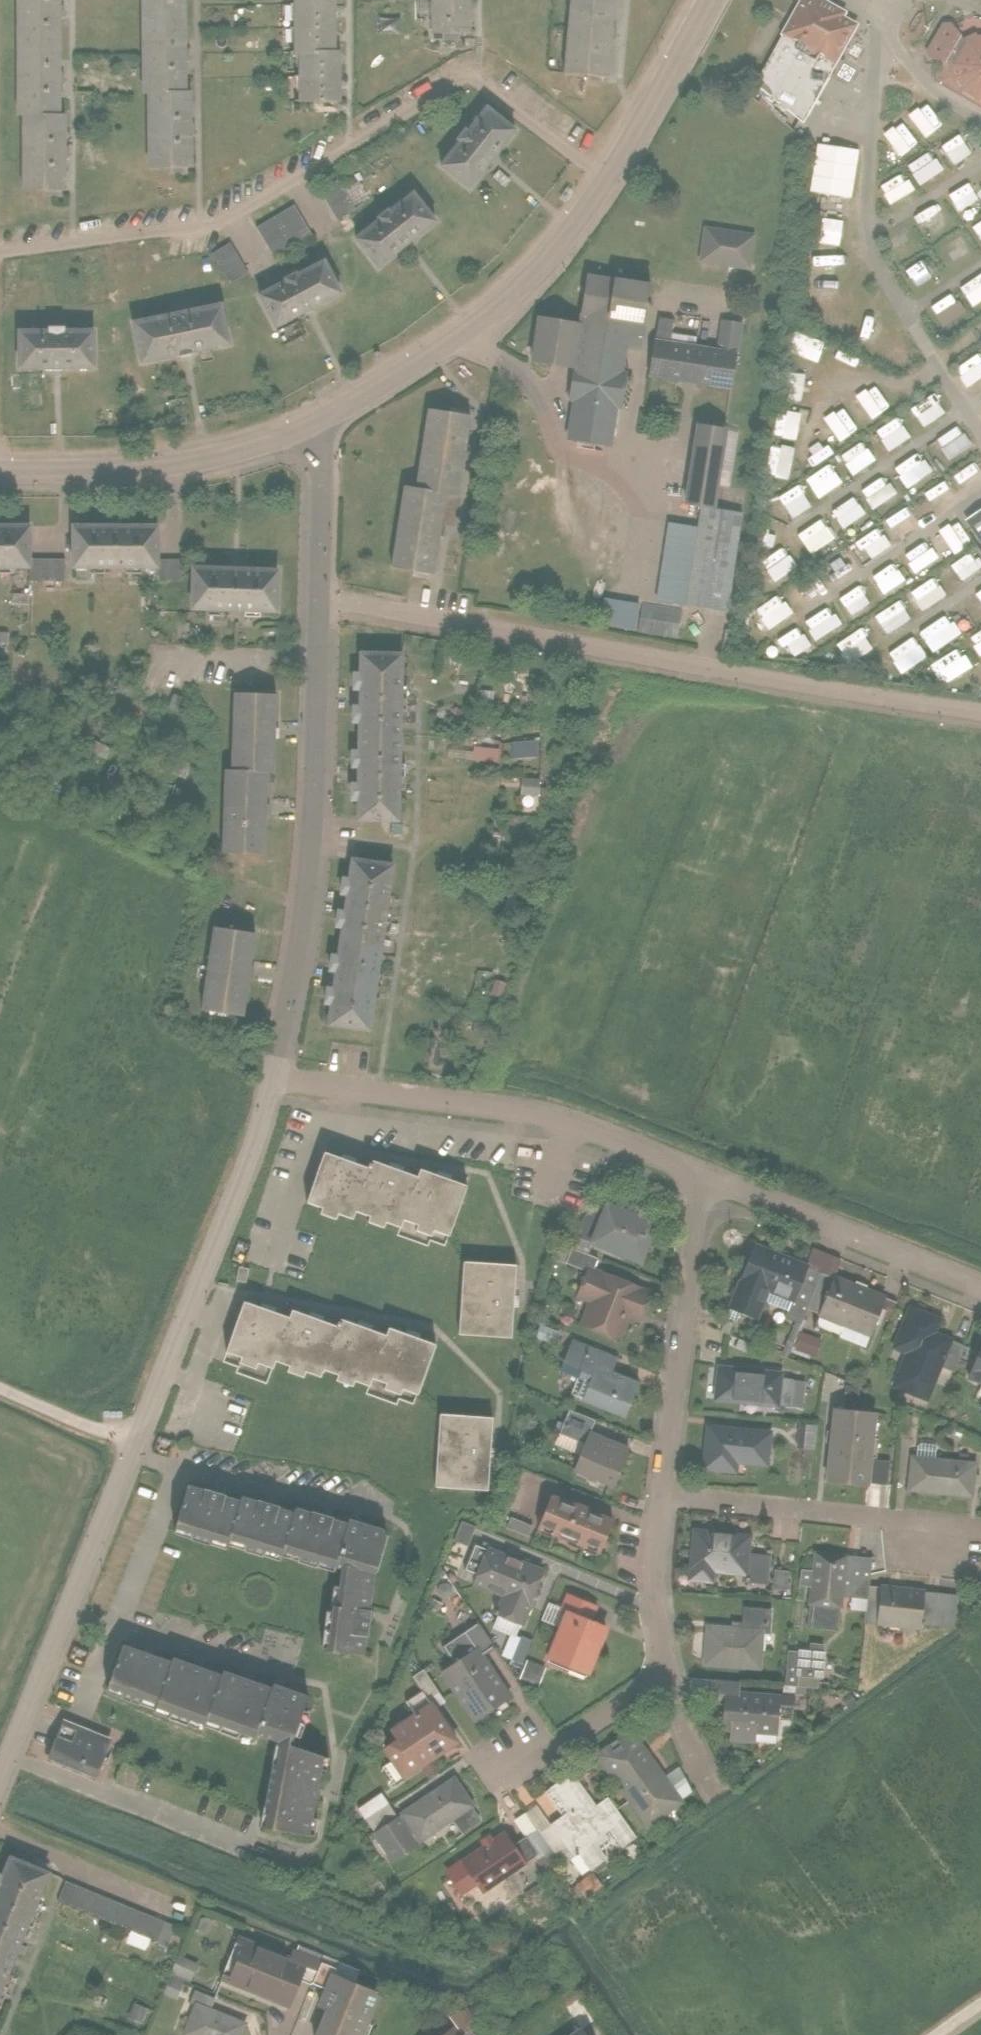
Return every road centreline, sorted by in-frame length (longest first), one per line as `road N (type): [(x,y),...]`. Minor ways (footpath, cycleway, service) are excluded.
road 1 (residential): [(269,1082),(238,1188),(134,1440),(72,1617),(0,1773)]
road 2 (residential): [(314,603),(980,717)]
road 3 (residential): [(315,427),(460,344),(547,259),(643,119),(705,0)]
road 4 (residential): [(314,603),(311,833),(269,1082)]
road 5 (residential): [(269,1082),(553,1127),(707,1178)]
road 6 (residential): [(707,1178),(661,1496)]
road 7 (residential): [(0,476),(207,460),(315,427)]
road 8 (residential): [(707,1178),(980,1284)]
road 9 (residential): [(661,1496),(899,1517),(935,1535)]
road 10 (residential): [(665,1672),(512,1776)]
road 11 (residential): [(661,1496),(656,1570),(665,1672)]
road 12 (residential): [(315,427),(314,603)]
road 13 (track): [(0,1385),(134,1440)]

